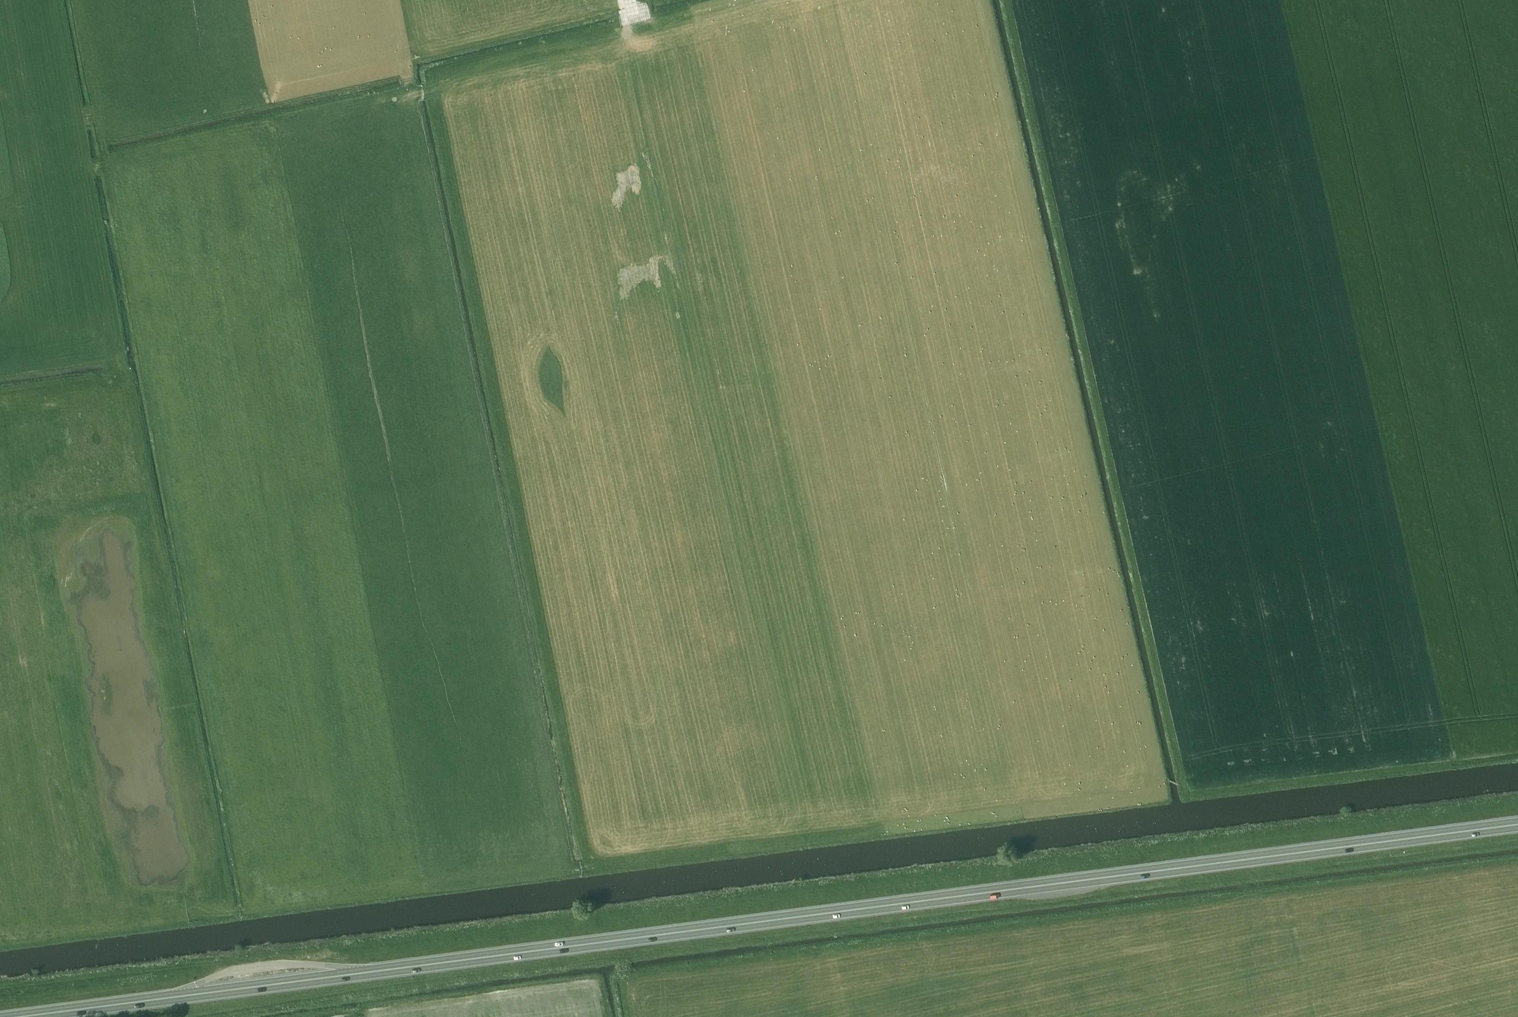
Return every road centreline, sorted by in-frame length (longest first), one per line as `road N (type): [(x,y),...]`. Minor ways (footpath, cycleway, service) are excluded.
road 1 (trunk): [(21,1016),(1517,823)]

